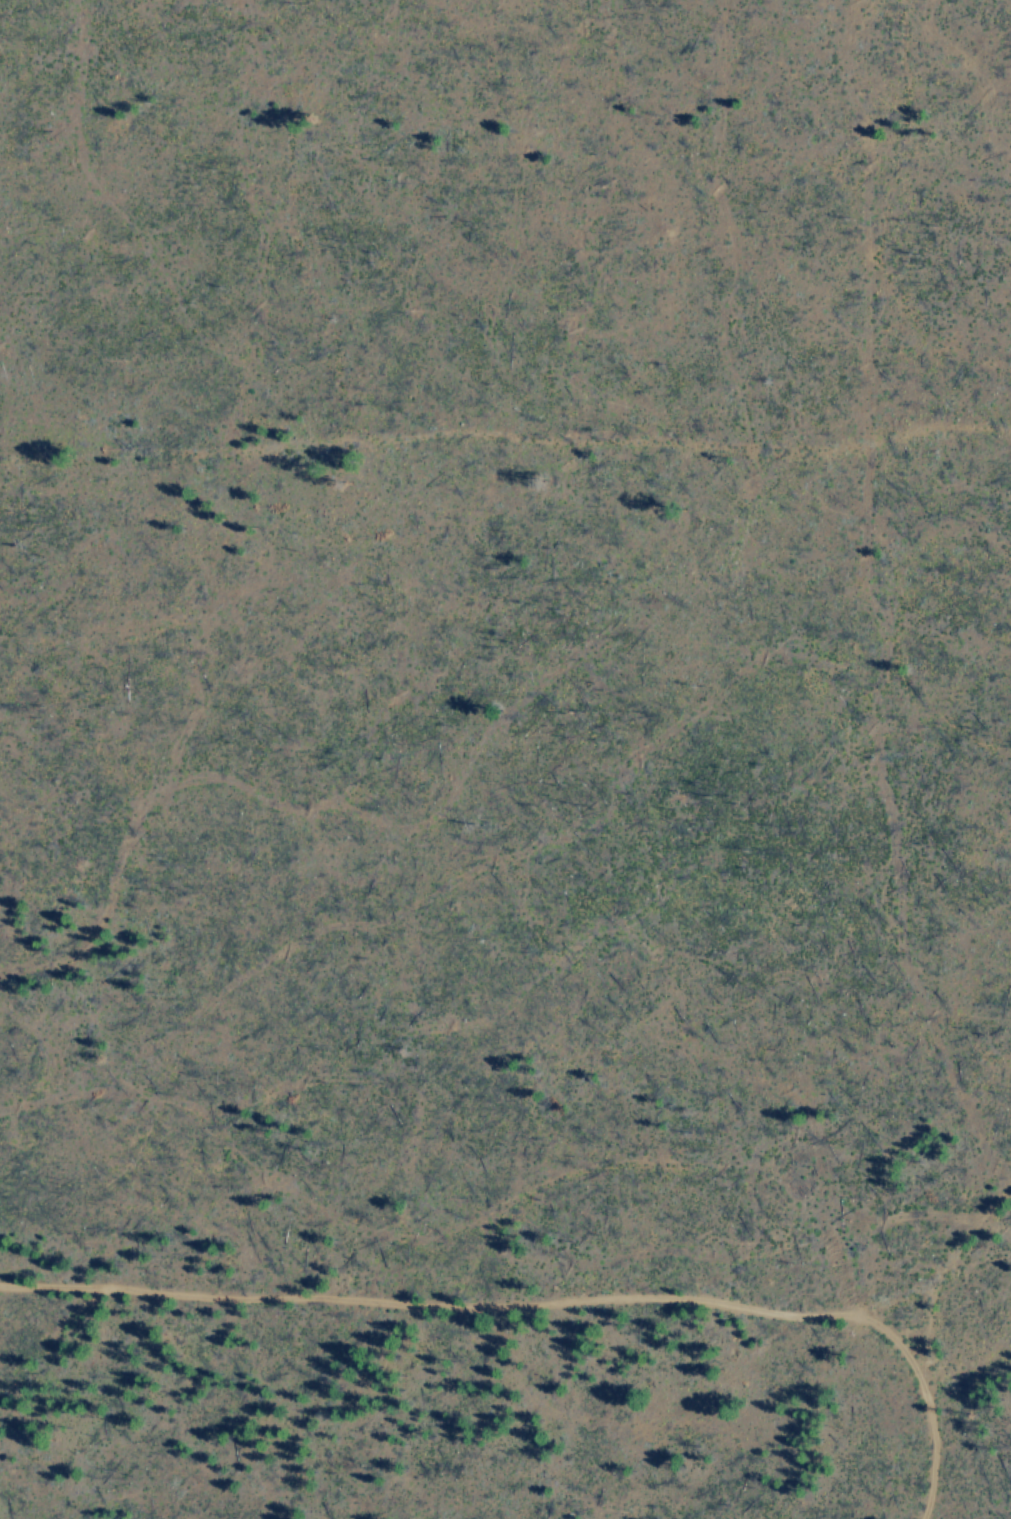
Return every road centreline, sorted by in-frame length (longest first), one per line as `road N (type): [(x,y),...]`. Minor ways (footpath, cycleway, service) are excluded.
road 1 (track): [(0,1256),(51,1254),(590,1313),(775,1307),(877,1283),(1010,1140)]

